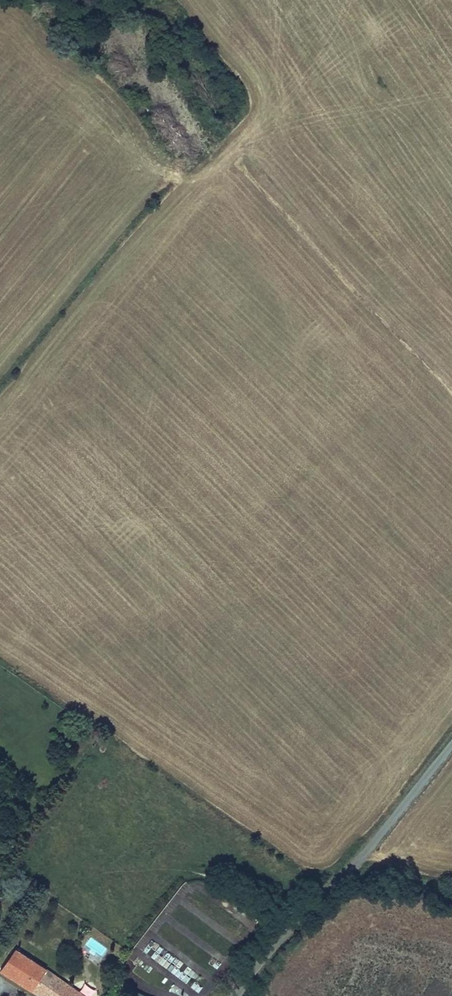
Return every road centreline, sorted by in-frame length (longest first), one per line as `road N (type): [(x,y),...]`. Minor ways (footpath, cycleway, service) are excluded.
road 1 (unclassified): [(451,744),(237,995)]

